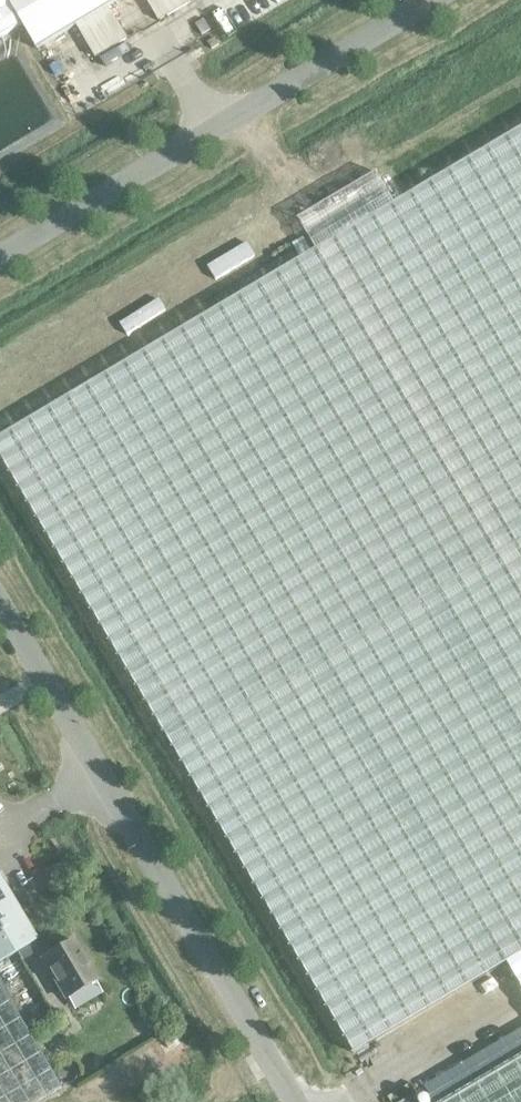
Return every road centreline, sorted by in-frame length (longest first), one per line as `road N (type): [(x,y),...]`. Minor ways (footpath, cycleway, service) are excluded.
road 1 (unclassified): [(296,1101),(0,600)]
road 2 (unclassified): [(0,256),(430,0)]

